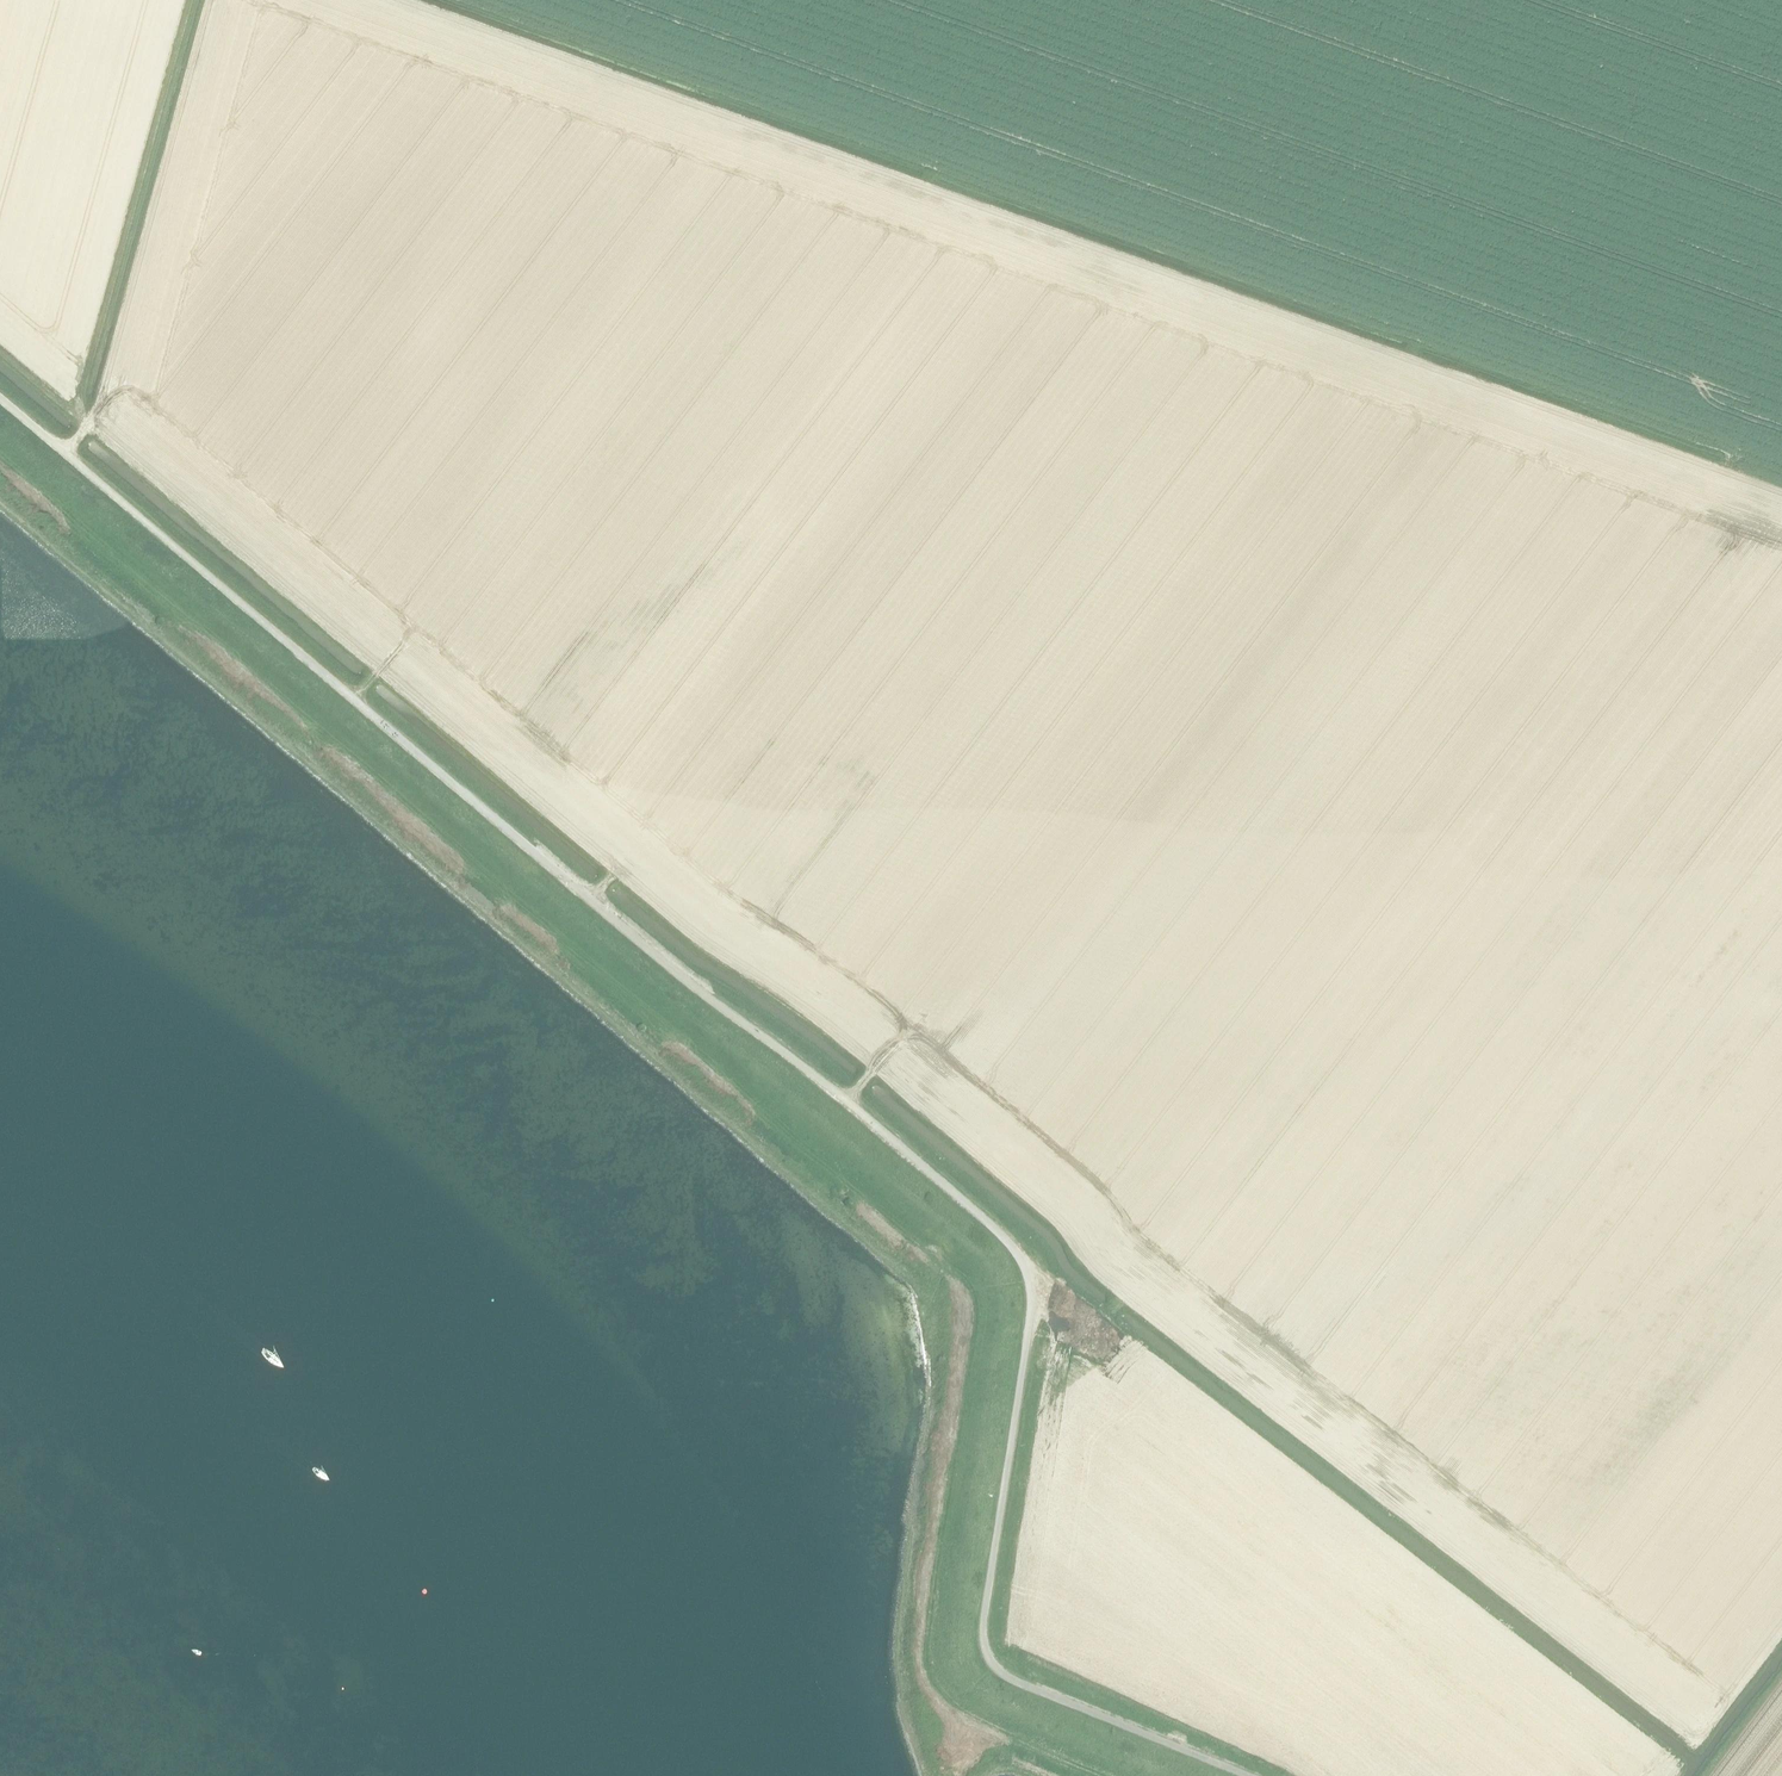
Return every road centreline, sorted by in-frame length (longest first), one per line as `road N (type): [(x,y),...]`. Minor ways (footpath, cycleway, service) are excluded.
road 1 (unclassified): [(1247,1775),(1020,1683),(989,1658),(983,1638),(1031,1296),(1014,1247),(871,1120),(637,940),(0,412)]

